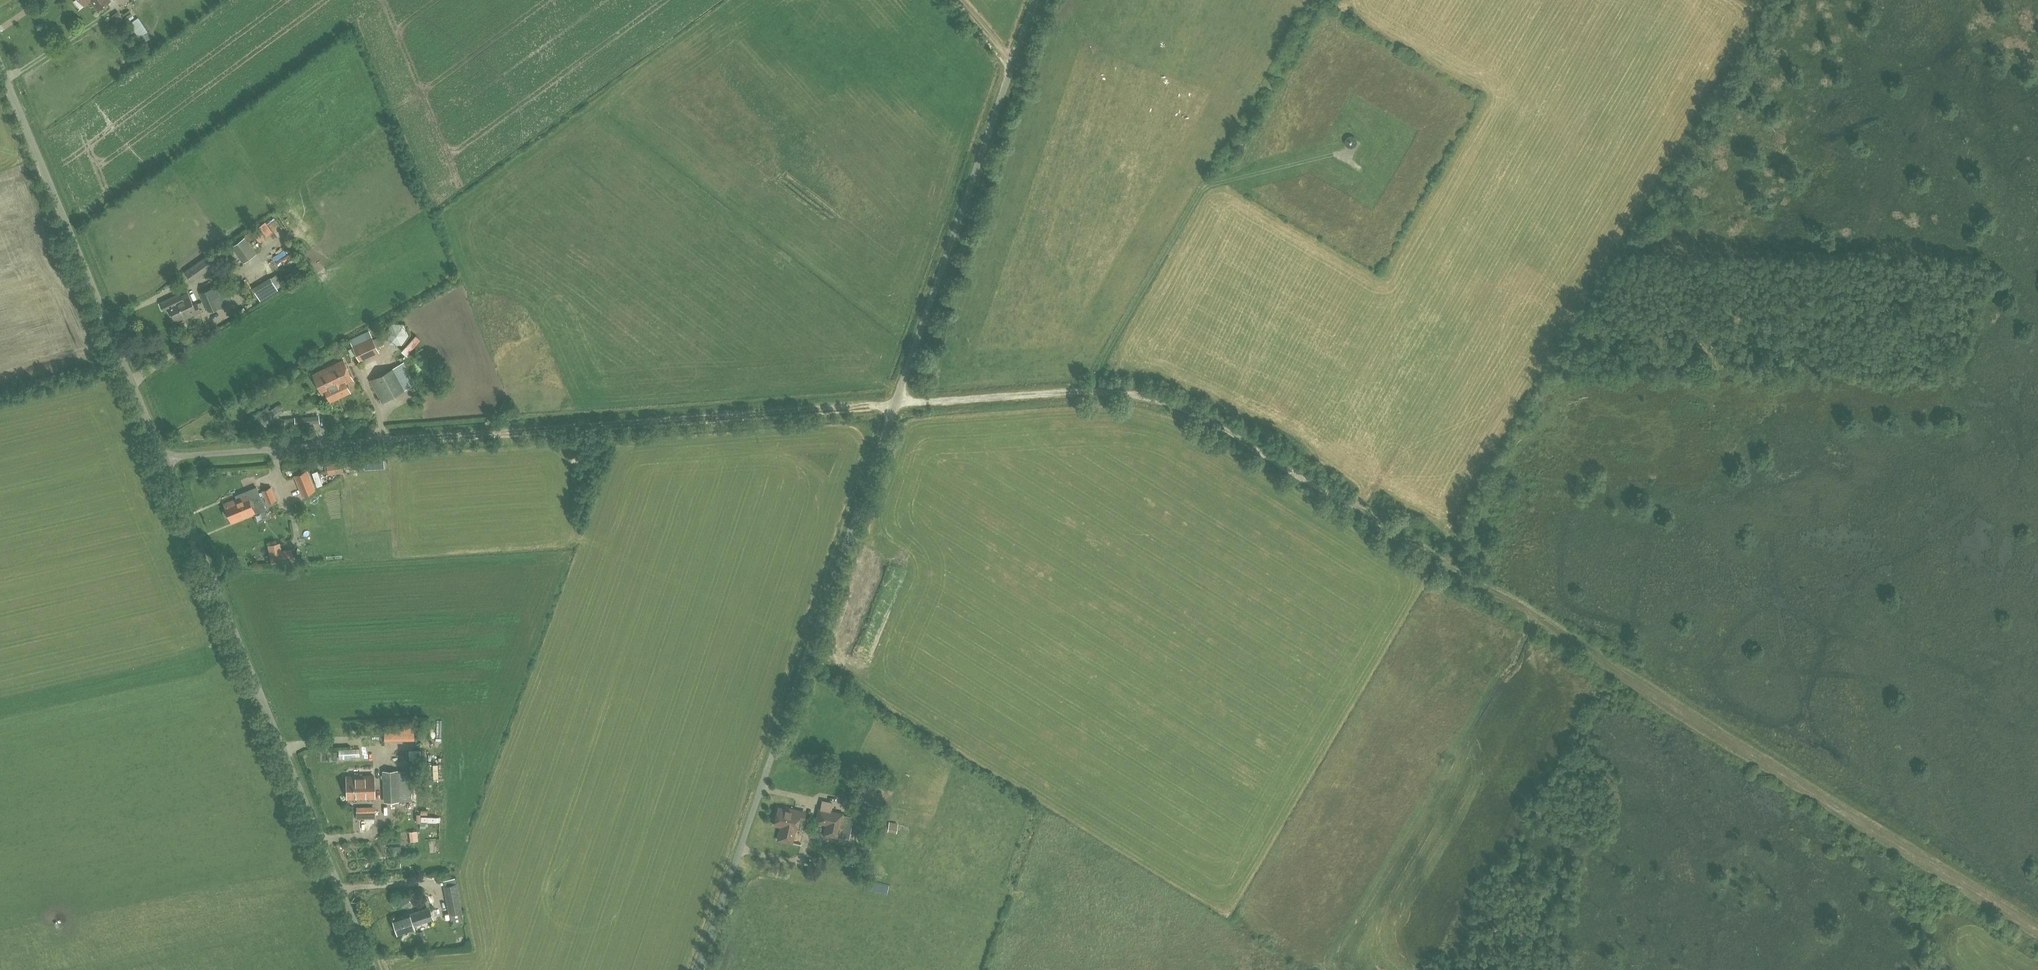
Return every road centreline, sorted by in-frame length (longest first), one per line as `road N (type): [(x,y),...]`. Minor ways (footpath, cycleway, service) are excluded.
road 1 (track): [(896,404),(1109,395),(1180,410),(1369,513),(2037,928)]
road 2 (unclassified): [(698,969),(1035,0)]
road 3 (unclassified): [(374,969),(163,459)]
road 4 (track): [(408,440),(896,404)]
road 5 (unclassified): [(163,459),(0,66)]
road 6 (track): [(1088,395),(1198,193),(1208,183),(1319,156)]
road 7 (unclassified): [(163,459),(408,440)]

